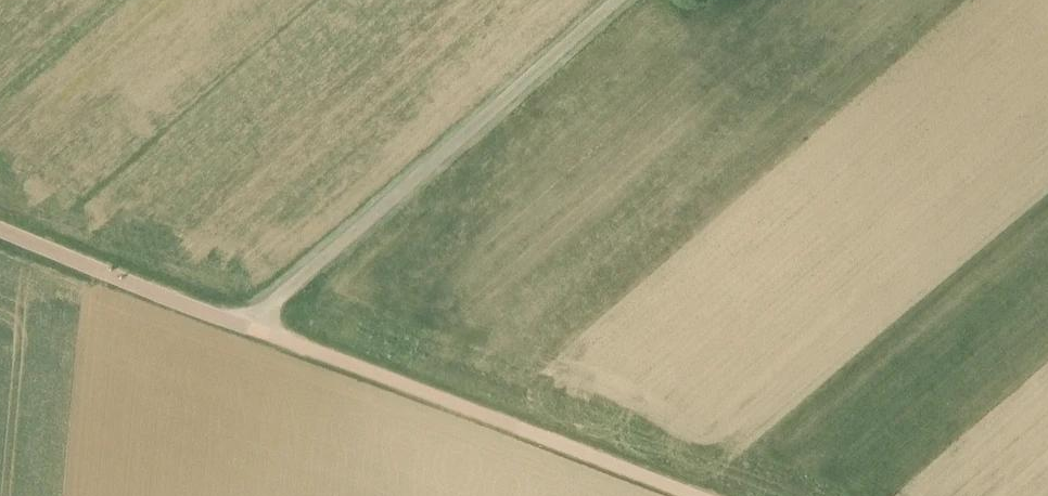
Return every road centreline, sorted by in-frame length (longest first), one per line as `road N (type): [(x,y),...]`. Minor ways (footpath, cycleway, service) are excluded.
road 1 (unclassified): [(634,0),(249,328)]
road 2 (unclassified): [(249,328),(680,495)]
road 3 (unclassified): [(249,328),(0,231)]

